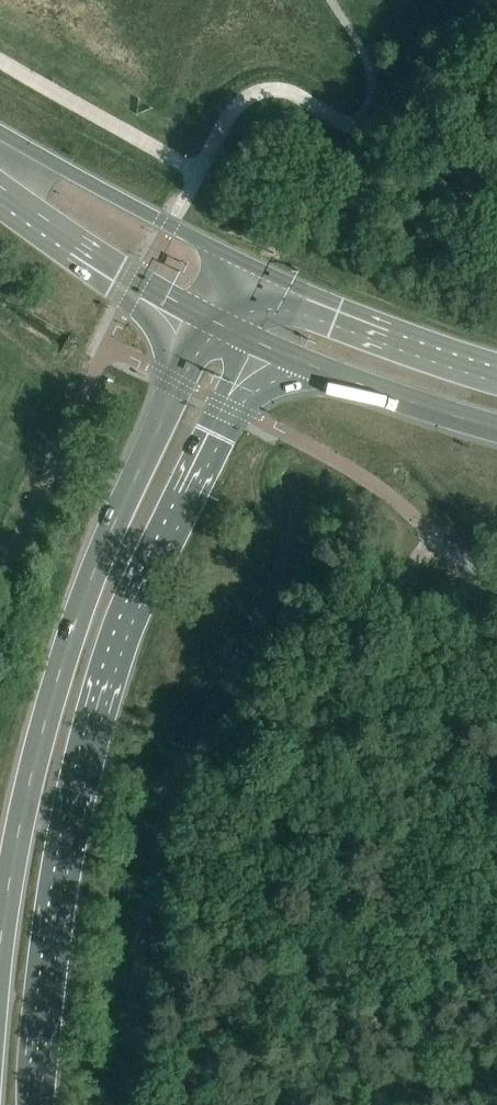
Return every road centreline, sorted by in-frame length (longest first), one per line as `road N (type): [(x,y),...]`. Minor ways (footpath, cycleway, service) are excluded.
road 1 (primary): [(41,1104),(60,913),(113,686),(147,591),(264,347)]
road 2 (primary): [(207,327),(114,525),(63,659),(0,936)]
road 3 (track): [(162,1104),(173,965),(433,538)]
road 4 (primary): [(254,276),(0,133)]
road 5 (primary): [(496,367),(336,313),(254,276)]
road 6 (primary): [(264,347),(496,428)]
road 7 (primary): [(0,195),(207,327)]

